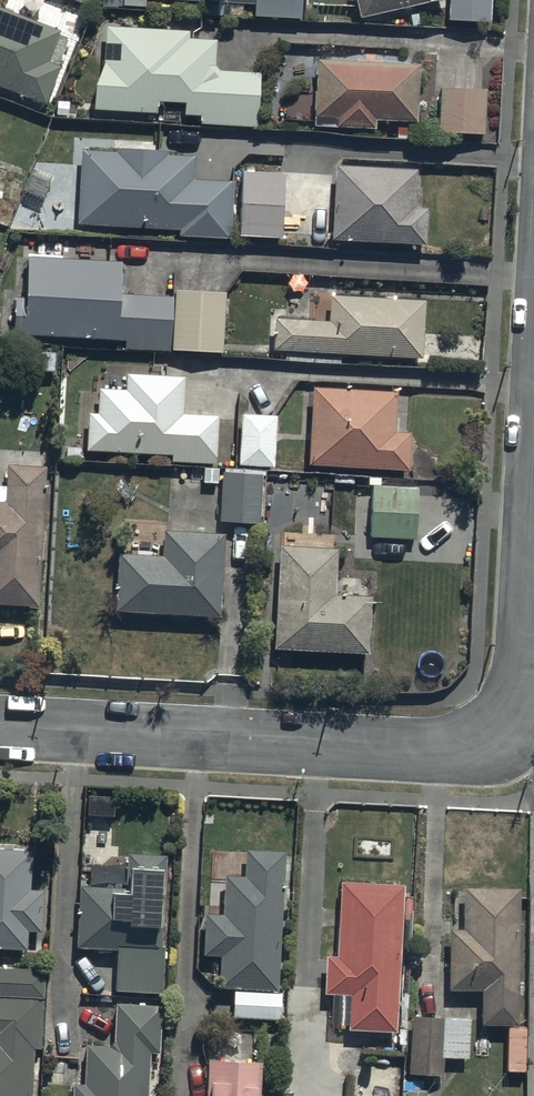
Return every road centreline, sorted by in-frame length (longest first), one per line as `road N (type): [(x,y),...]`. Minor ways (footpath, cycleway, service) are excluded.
road 1 (residential): [(533,571),(529,669),(518,707),(494,733),(460,746),(0,729)]

